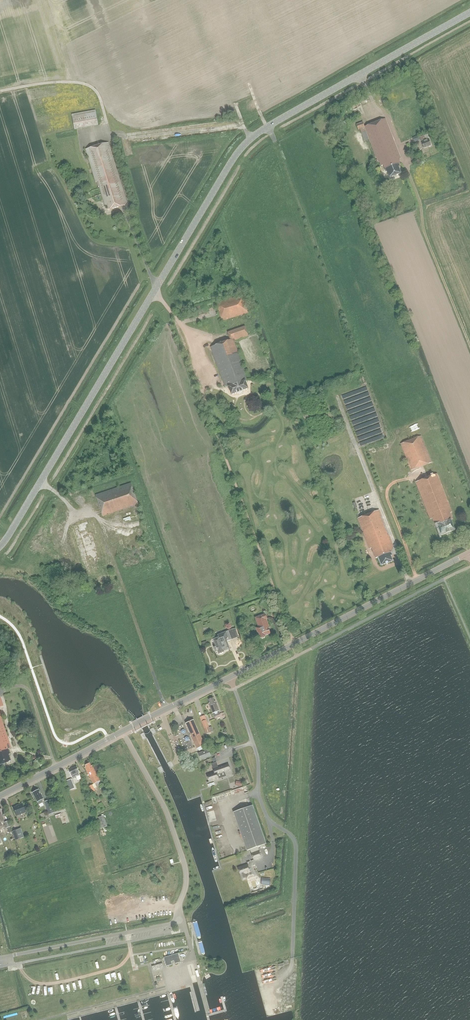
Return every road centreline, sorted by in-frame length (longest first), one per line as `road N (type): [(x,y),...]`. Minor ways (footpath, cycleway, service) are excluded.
road 1 (unclassified): [(7,538),(240,149),(469,12)]
road 2 (unclassified): [(0,958),(181,922),(183,860),(123,732)]
road 3 (track): [(295,644),(187,333)]
road 4 (residential): [(230,677),(257,756),(266,815),(295,842),(293,958)]
road 5 (track): [(251,138),(237,124),(109,136),(100,99),(87,85),(0,91)]
road 6 (secondary): [(230,677),(468,553)]
road 7 (secondary): [(0,796),(123,732)]
road 8 (secondary): [(123,732),(230,677)]

